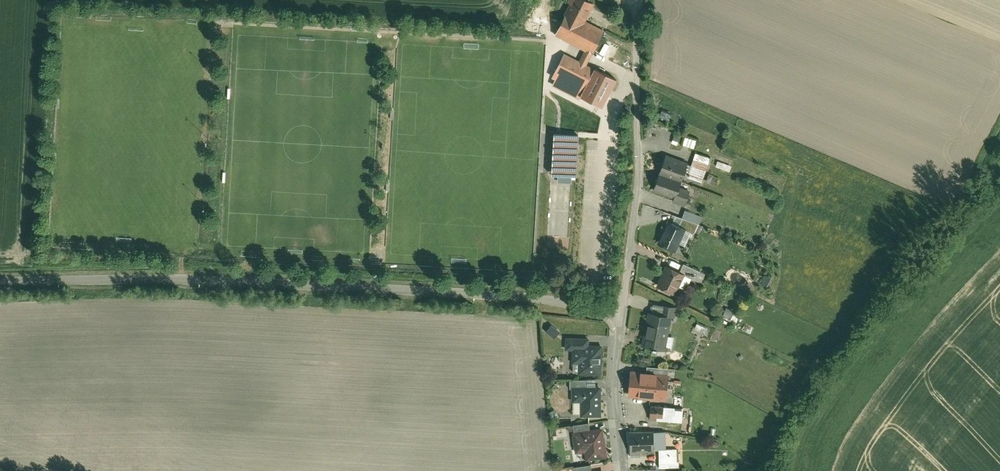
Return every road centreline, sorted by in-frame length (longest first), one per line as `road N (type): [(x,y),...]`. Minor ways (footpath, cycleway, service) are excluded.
road 1 (residential): [(0,274),(184,272),(501,289),(624,305)]
road 2 (residential): [(639,0),(642,164),(624,305)]
road 3 (residential): [(624,305),(616,393),(624,470)]

